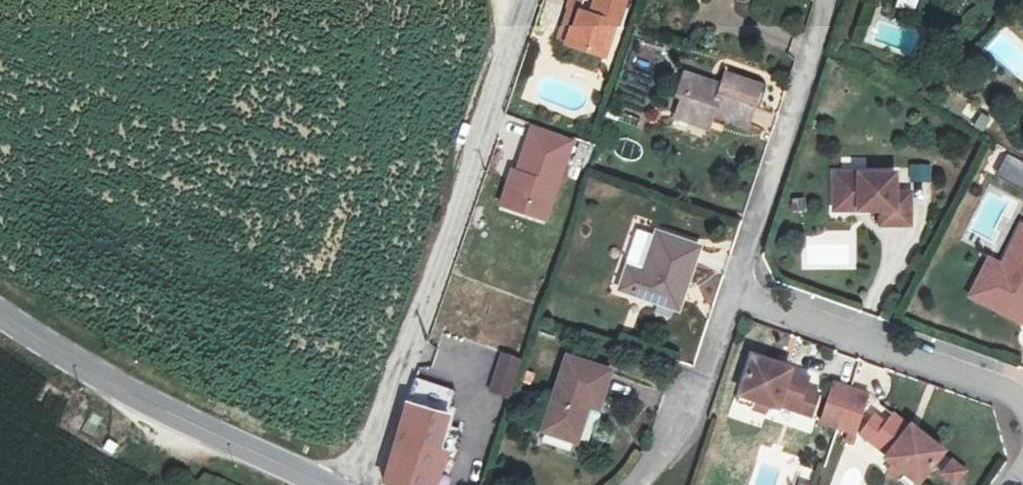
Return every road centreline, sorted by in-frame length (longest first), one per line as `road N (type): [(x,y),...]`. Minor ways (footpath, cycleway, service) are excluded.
road 1 (residential): [(354,484),(526,0)]
road 2 (secondary): [(0,314),(142,405),(324,484)]
road 3 (residential): [(732,299),(827,0)]
road 4 (residential): [(732,299),(1022,402)]
road 5 (residential): [(626,484),(695,407),(732,299)]

